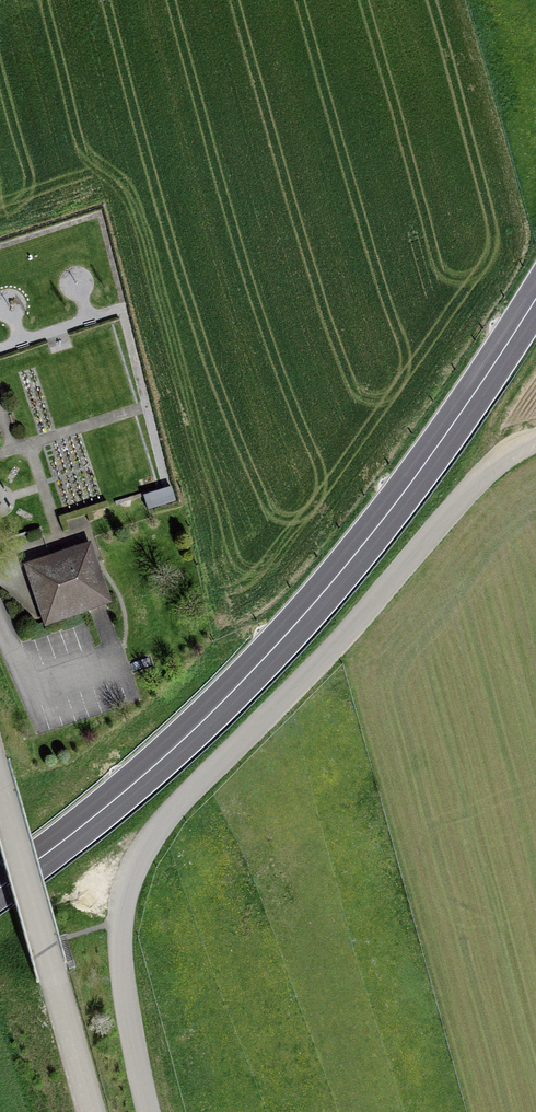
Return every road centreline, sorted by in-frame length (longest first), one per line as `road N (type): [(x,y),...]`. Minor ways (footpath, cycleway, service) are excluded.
road 1 (unclassified): [(535,440),(487,472),(149,840),(120,922),(148,1111)]
road 2 (primary): [(0,887),(199,723),(310,608),(424,464),(535,296)]
road 3 (residential): [(0,792),(87,1111)]

